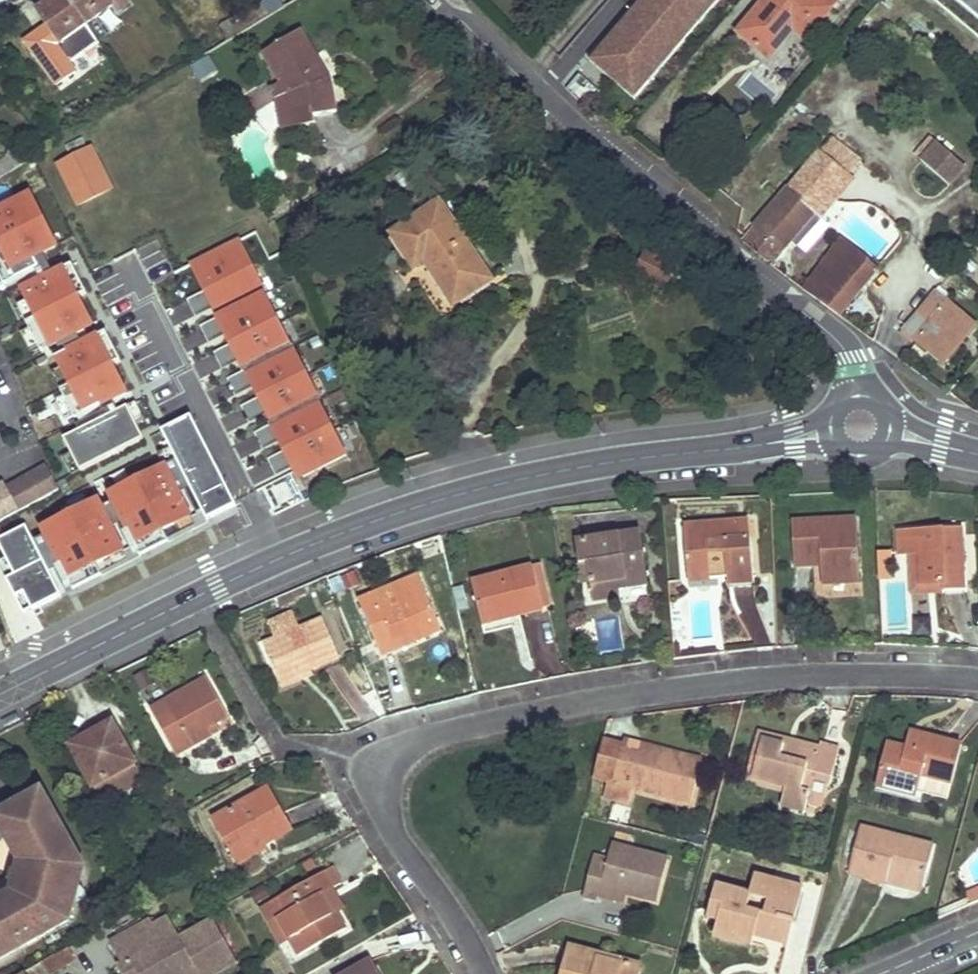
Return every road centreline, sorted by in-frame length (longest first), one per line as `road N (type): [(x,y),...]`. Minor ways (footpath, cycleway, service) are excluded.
road 1 (tertiary): [(833,430),(563,470),(398,507),(0,694)]
road 2 (residential): [(977,683),(814,674),(708,682),(443,731),(401,749),(385,771),(379,803),(485,973)]
road 3 (residential): [(863,397),(845,341),(449,0)]

